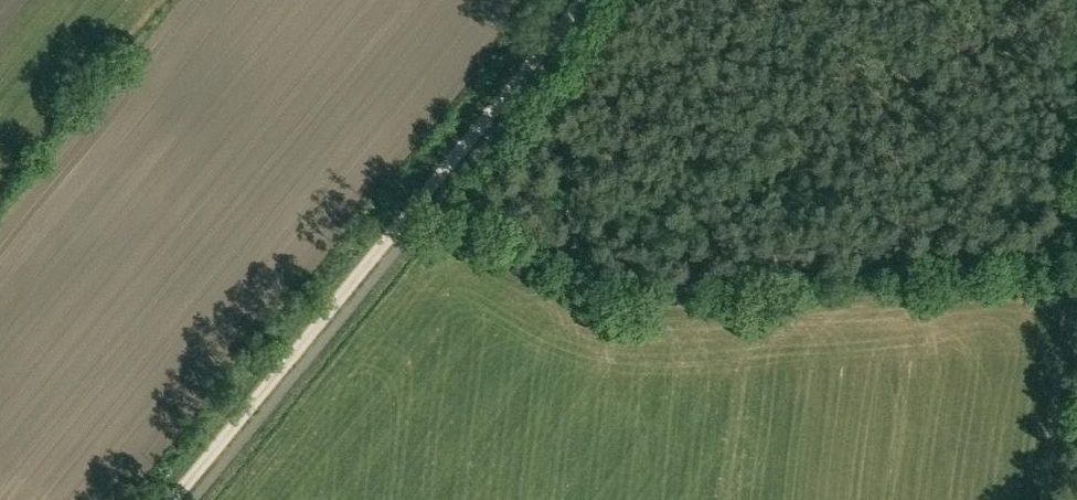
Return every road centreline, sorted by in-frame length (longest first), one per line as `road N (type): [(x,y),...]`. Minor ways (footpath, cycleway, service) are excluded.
road 1 (track): [(173,499),(583,0)]
road 2 (track): [(1044,499),(1076,192)]

